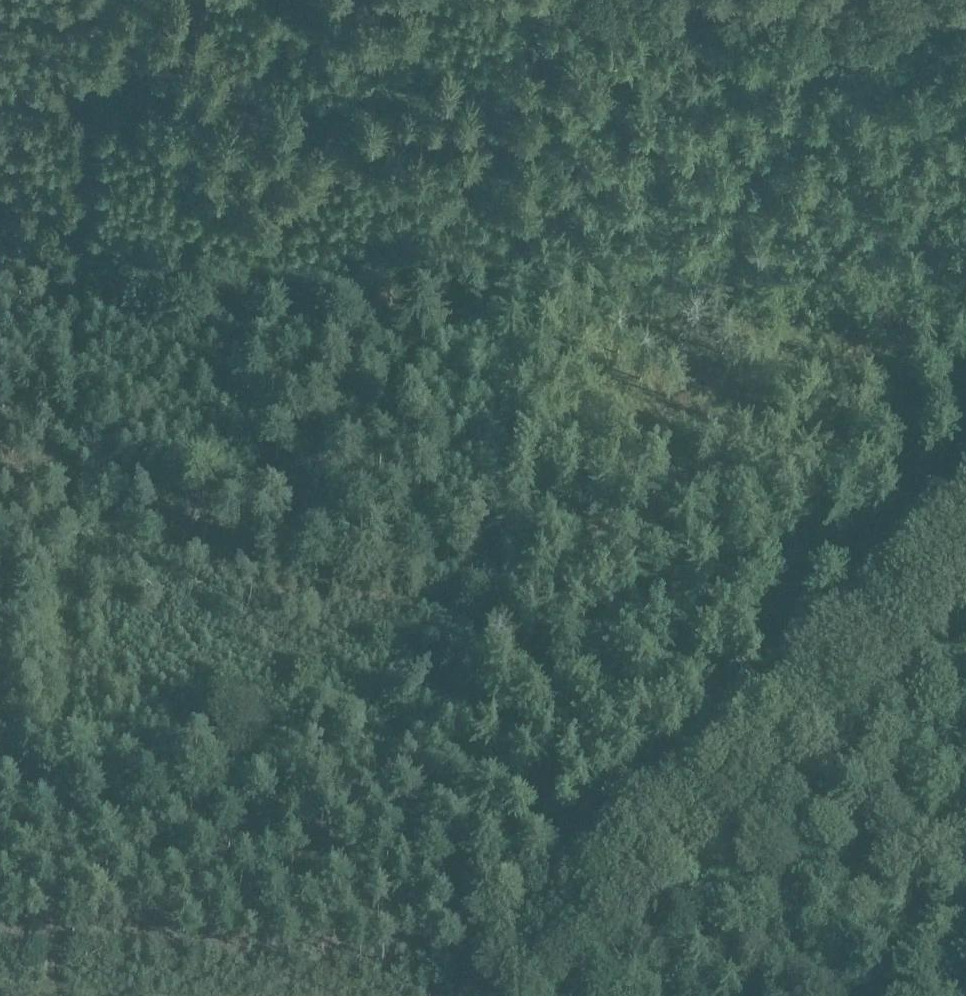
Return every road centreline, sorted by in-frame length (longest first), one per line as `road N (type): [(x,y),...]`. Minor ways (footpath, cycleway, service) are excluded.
road 1 (track): [(533,0),(464,995)]
road 2 (track): [(52,995),(98,0)]
road 3 (track): [(489,995),(647,879),(782,762),(965,558)]
road 4 (track): [(705,0),(965,22)]

